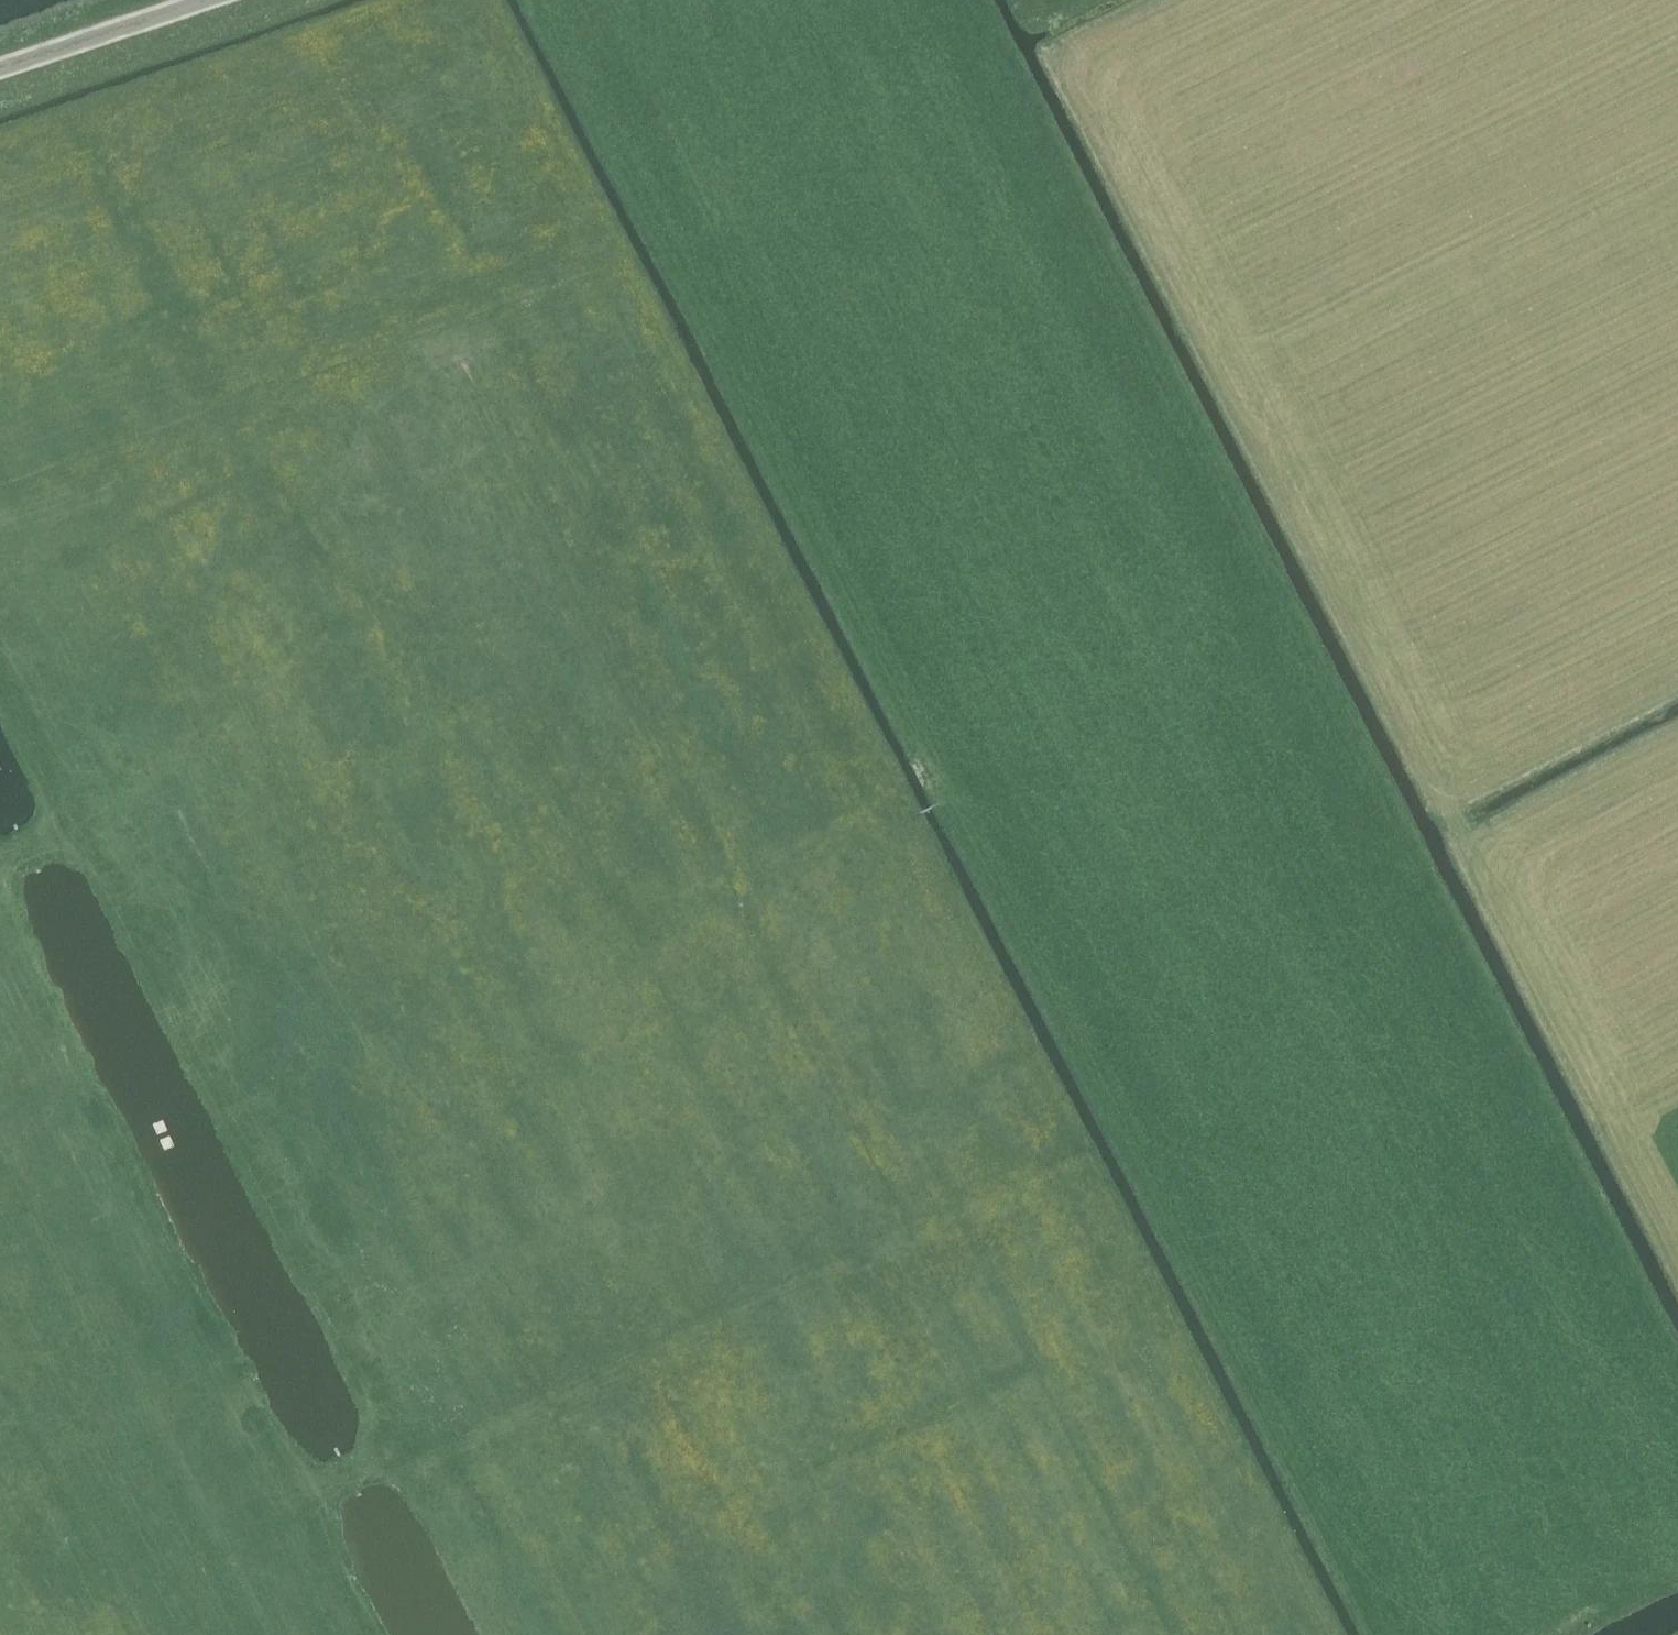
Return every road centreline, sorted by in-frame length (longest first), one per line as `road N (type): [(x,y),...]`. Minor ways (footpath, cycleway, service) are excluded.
road 1 (unclassified): [(202,0),(0,67)]

